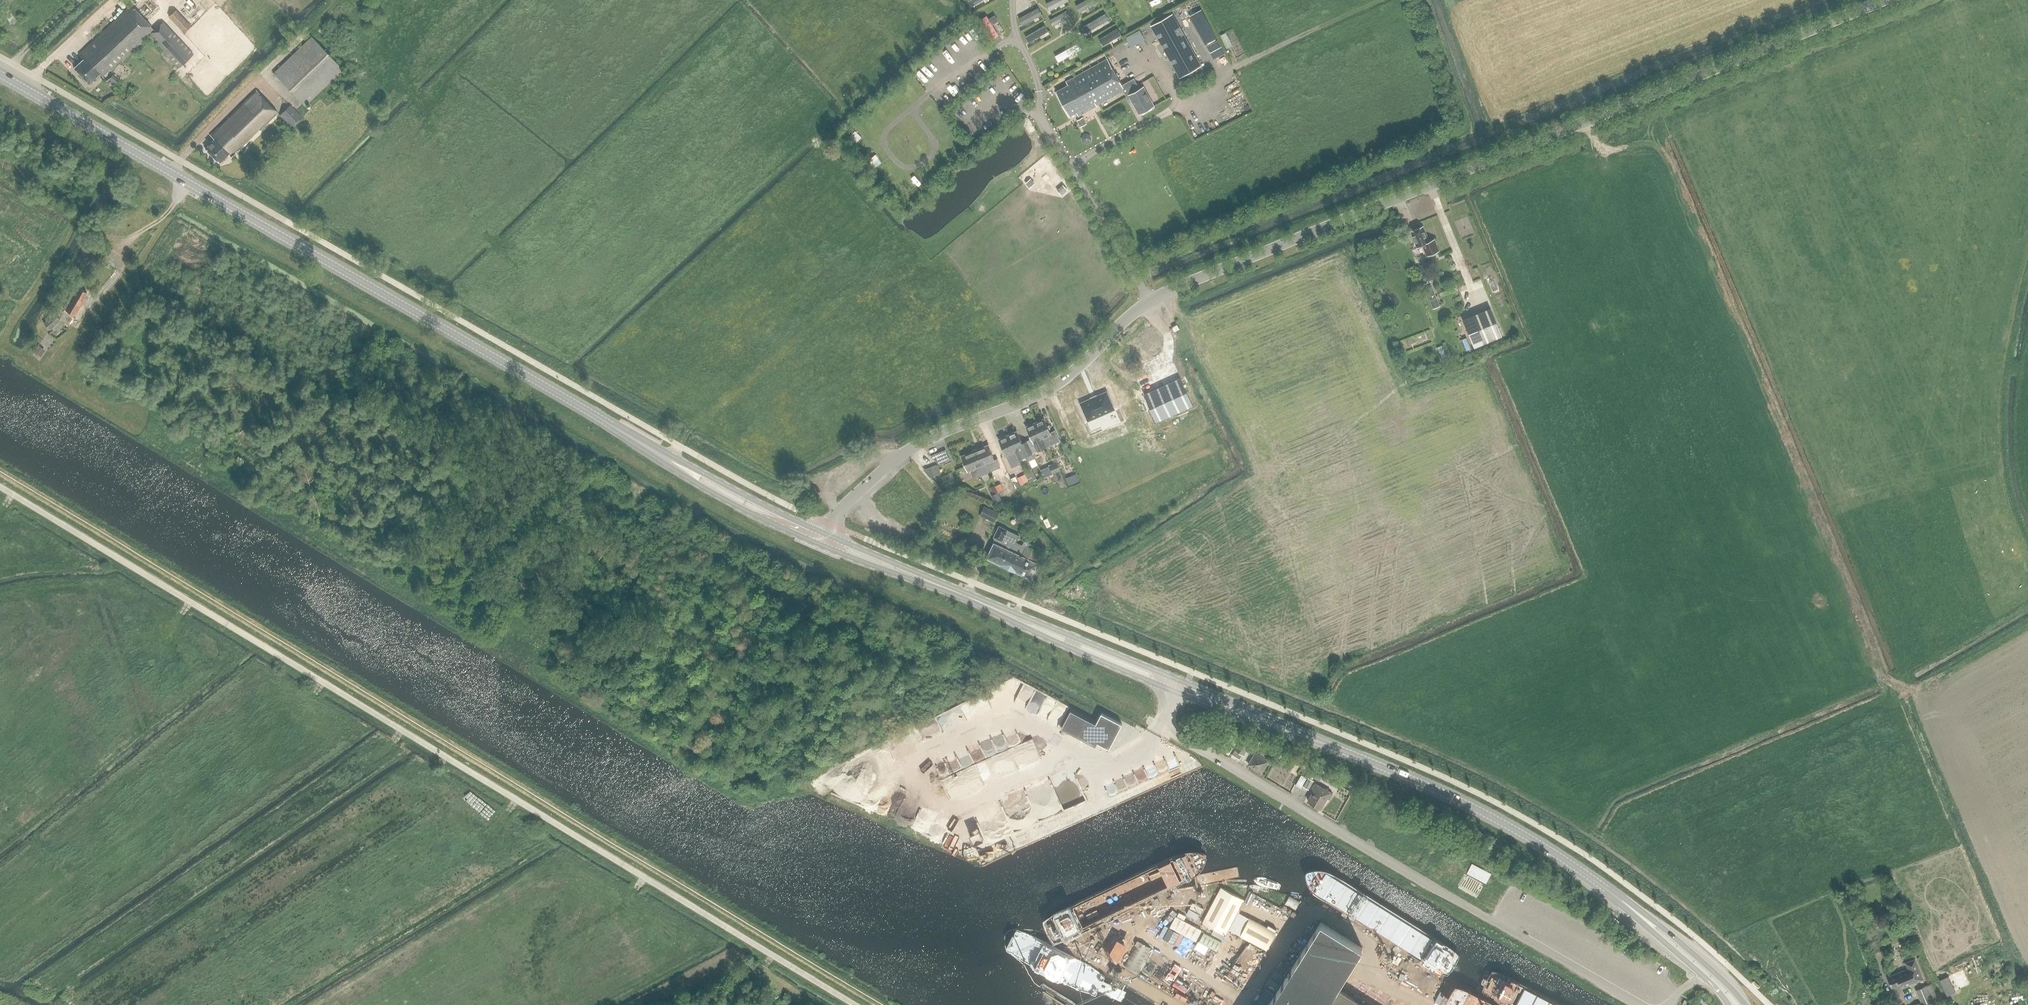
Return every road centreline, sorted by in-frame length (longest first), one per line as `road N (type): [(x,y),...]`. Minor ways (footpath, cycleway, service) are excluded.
road 1 (unclassified): [(821,541),(843,507),(901,454),(1068,378),(1129,316),(1174,288),(1881,0)]
road 2 (unclassified): [(856,1004),(0,486)]
road 3 (secondary): [(821,541),(735,499),(0,74)]
road 4 (unclassified): [(1162,730),(1638,1004)]
road 5 (secondary): [(1647,922),(1558,856),(1440,791),(1179,688)]
road 6 (secondary): [(1179,688),(821,541)]
road 7 (secondary): [(1745,1004),(1664,928),(1647,922)]

